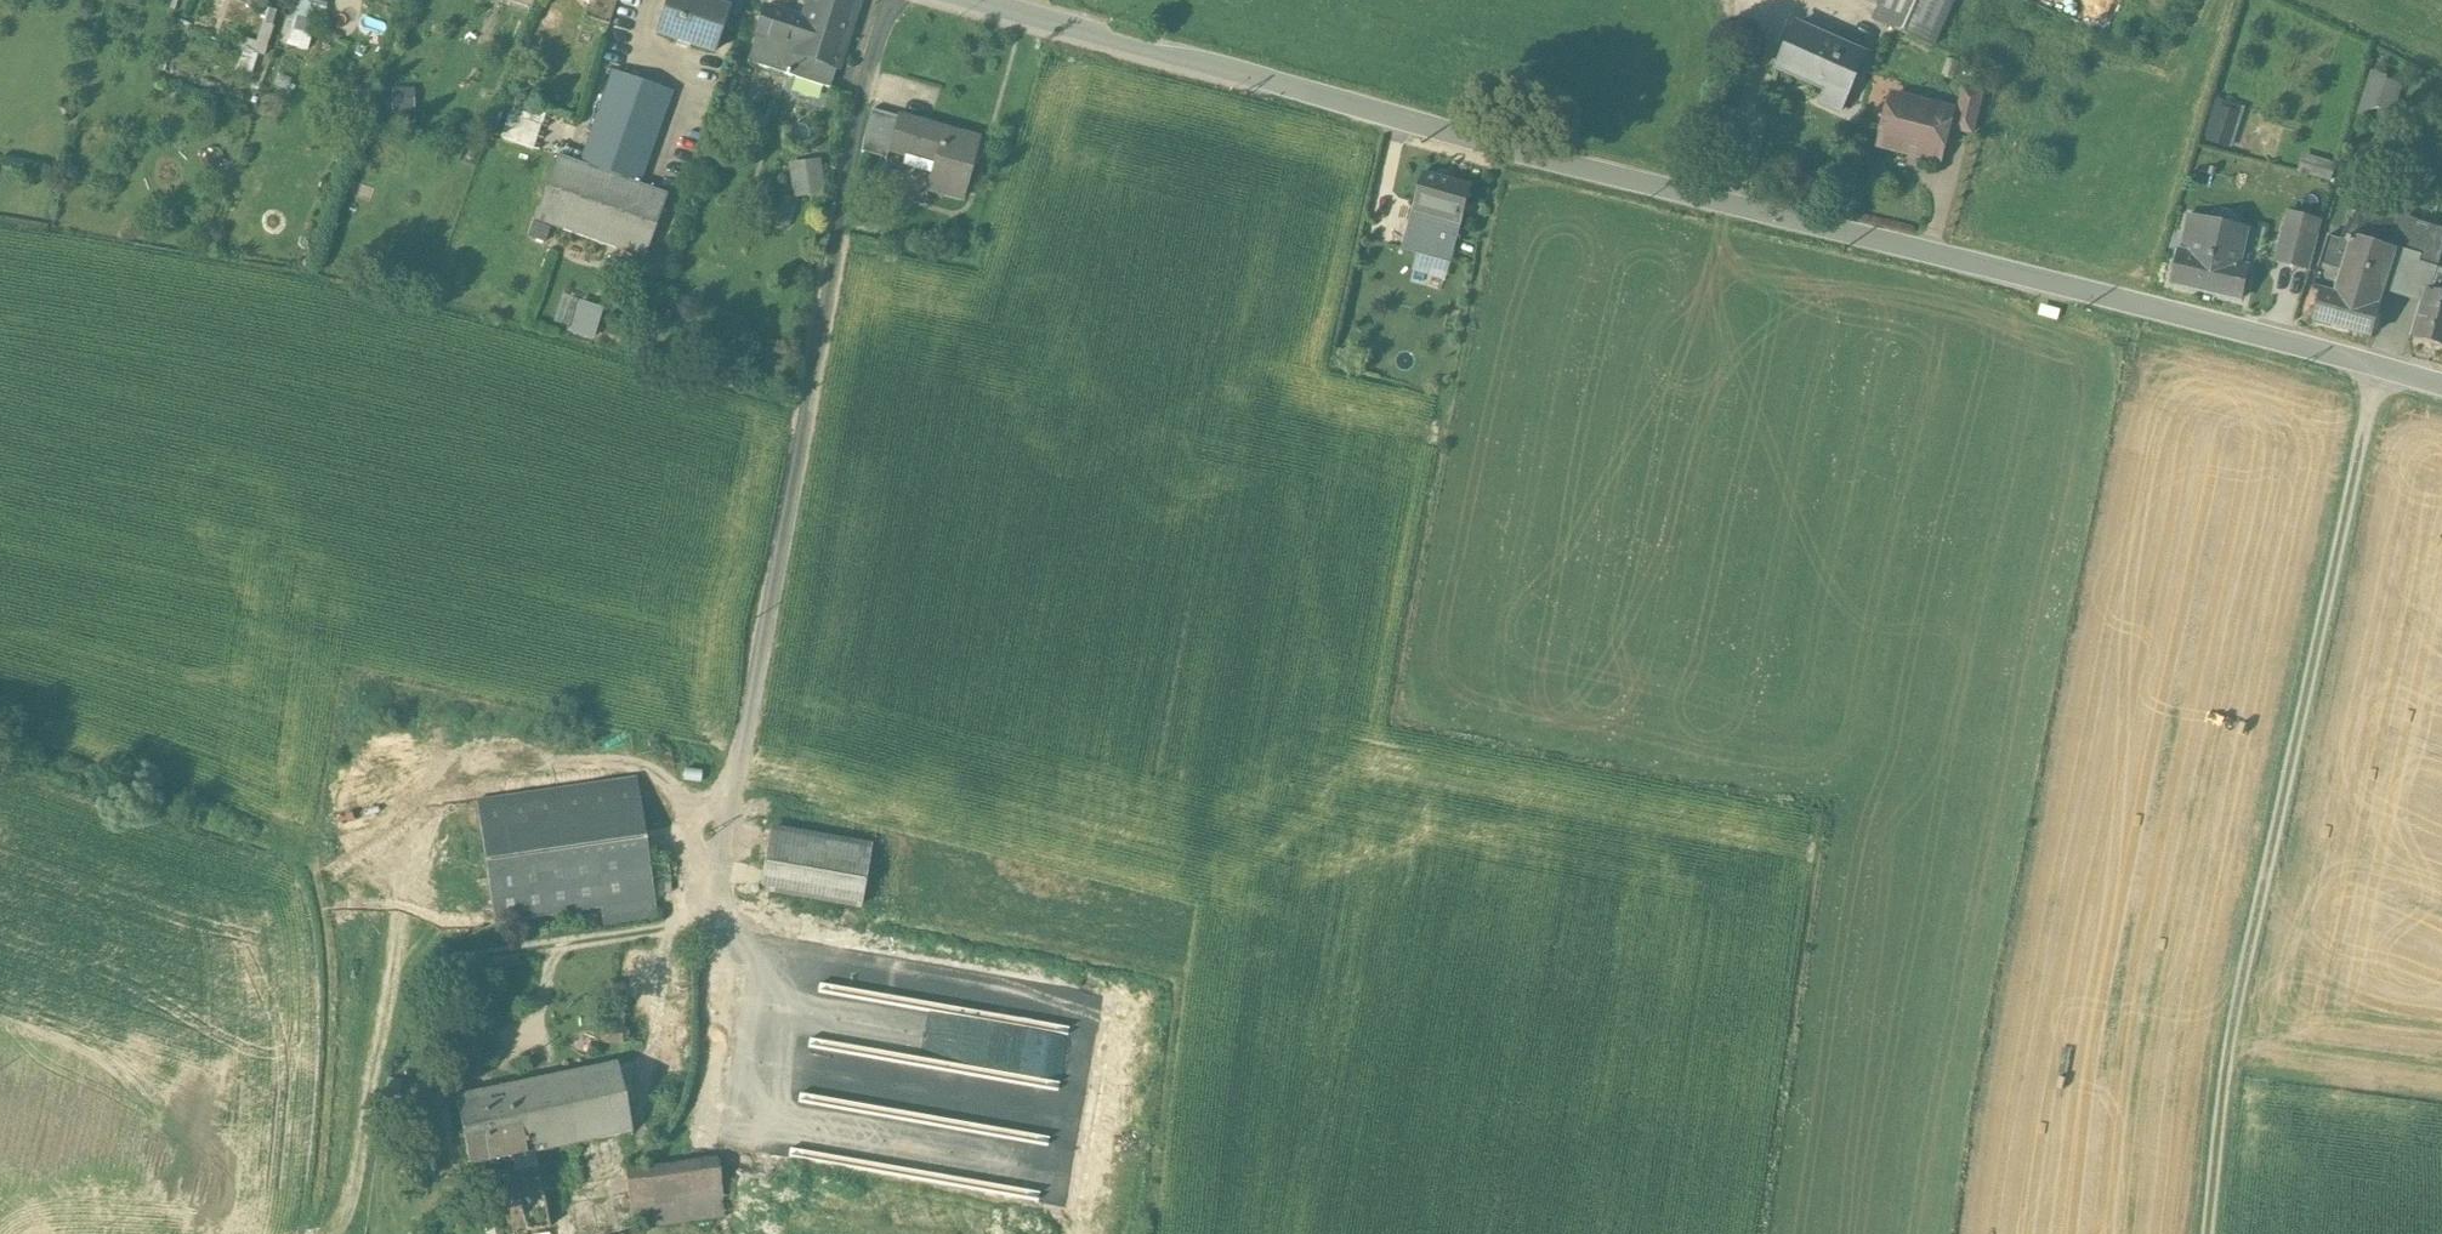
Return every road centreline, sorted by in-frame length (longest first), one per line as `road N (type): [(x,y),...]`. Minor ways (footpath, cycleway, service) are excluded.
road 1 (tertiary): [(959,0),(1529,155),(2065,284),(2441,385)]

